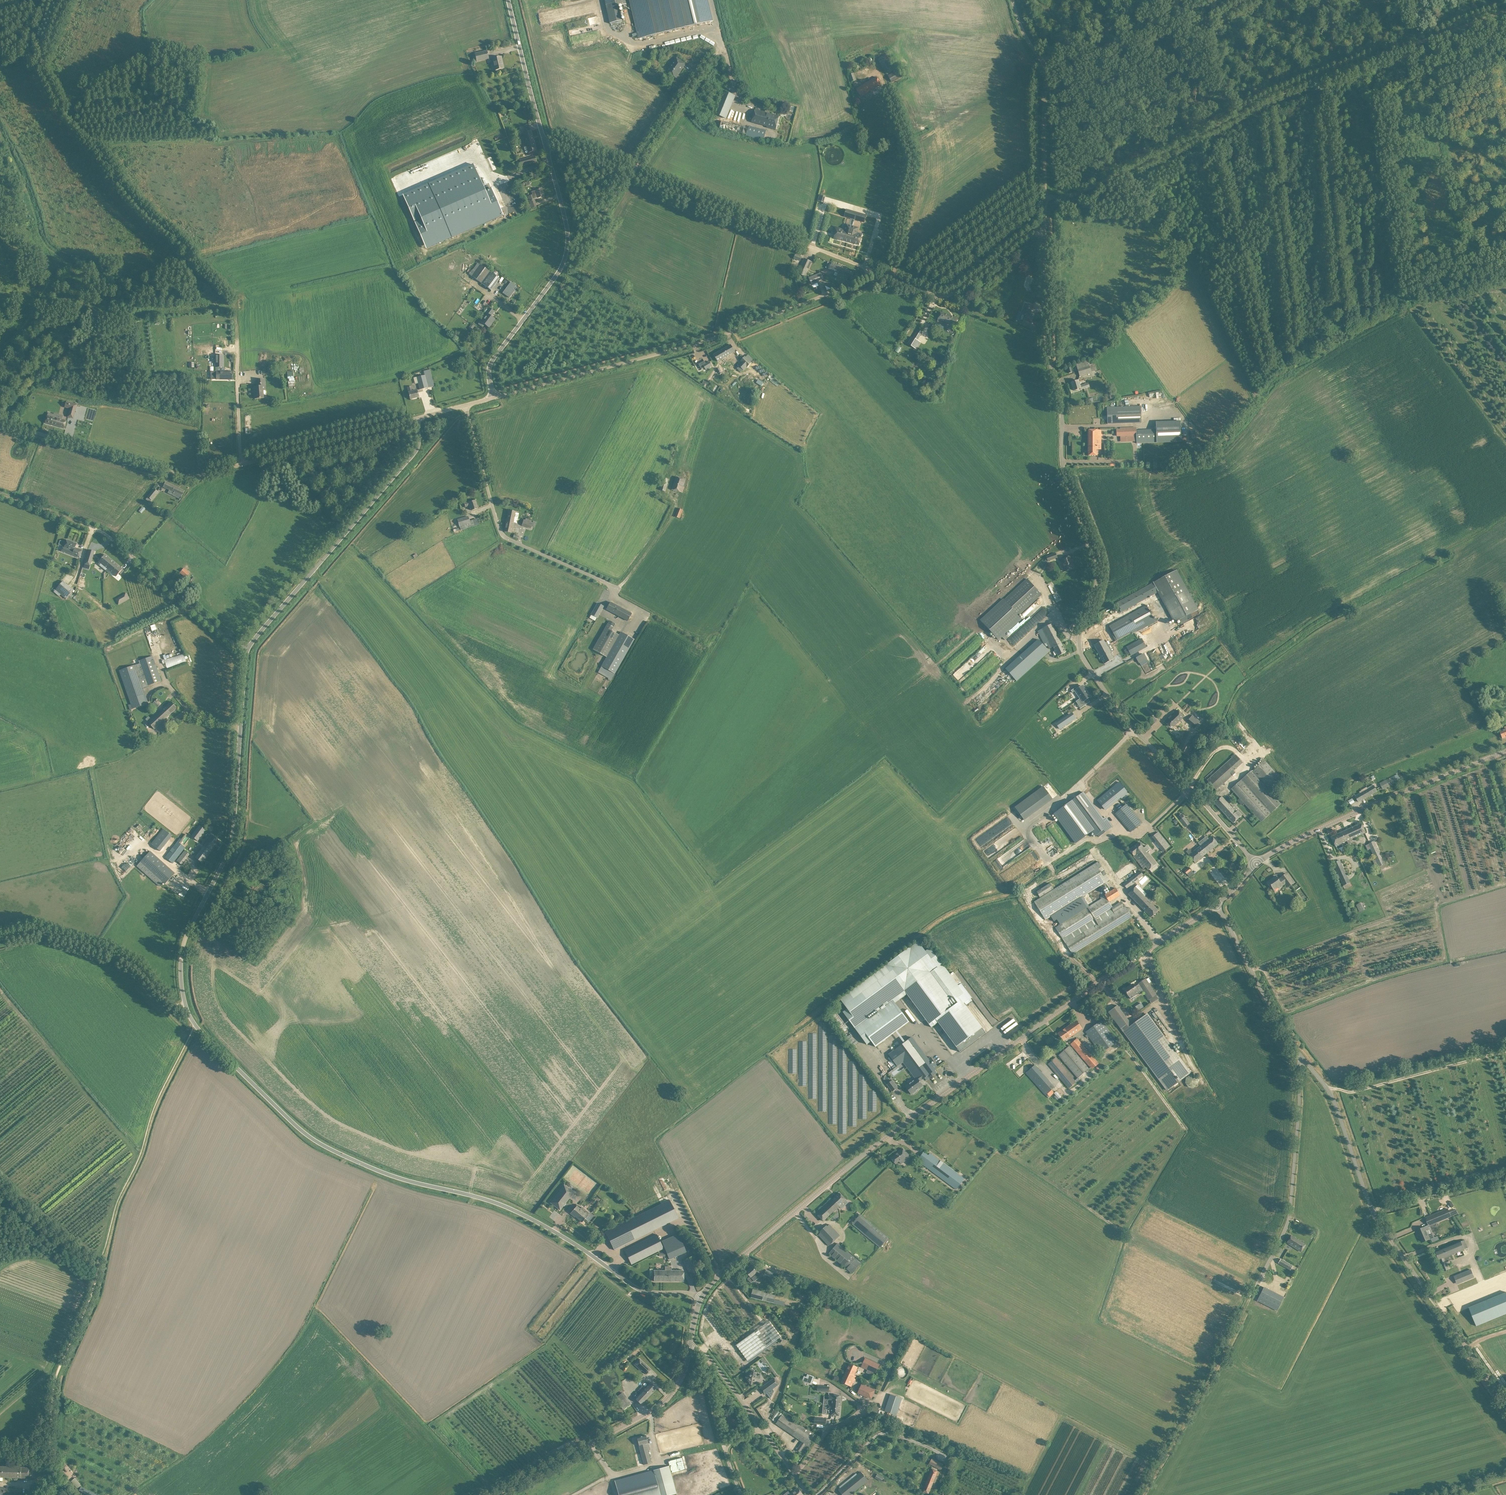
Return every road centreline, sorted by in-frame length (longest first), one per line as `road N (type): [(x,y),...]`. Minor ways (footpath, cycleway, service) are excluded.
road 1 (unclassified): [(700,1297),(643,1290),(522,1213),(387,1175),(325,1146),(194,1023),(181,954),(231,844),(246,652)]
road 2 (unclassified): [(1257,864),(1128,724),(1082,657),(1095,559),(1060,462),(1044,233)]
road 3 (unclassified): [(700,1297),(877,1144),(1217,903)]
road 4 (unclassified): [(1044,197),(1082,192),(1261,102),(1505,11)]
road 5 (unclassified): [(1505,1408),(1384,1235),(1336,1104),(1291,1040)]
road 6 (unclassified): [(494,397),(714,338),(874,271)]
road 7 (track): [(228,301),(46,82),(42,64),(68,0)]
road 8 (unclassified): [(675,499),(664,530),(622,586),(612,587),(504,537),(465,406)]
road 9 (unclassified): [(246,652),(413,455),(415,420)]
road 10 (track): [(570,255),(632,174),(809,245)]
road 11 (unclassified): [(494,397),(496,359),(570,255),(546,140)]
road 12 (track): [(1274,1252),(1142,1494)]
road 13 (unclassified): [(1257,864),(1375,804),(1505,752)]
road 14 (unclassified): [(493,1494),(660,1405),(680,1380),(689,1348)]
road 15 (unclassified): [(0,422),(176,473),(241,464)]
road 16 (unclassified): [(246,652),(110,537),(64,517)]
road 17 (track): [(0,941),(45,937),(86,948),(138,974),(194,1023)]
road 18 (unclassified): [(1274,1252),(1293,1196),(1299,1098),(1291,1040)]
road 19 (unclassified): [(1044,197),(1045,77),(1012,0)]
road 20 (unclassified): [(632,174),(719,51),(712,0)]
road 21 (unclassified): [(894,280),(914,164),(887,93)]
road 22 (track): [(1329,1091),(1356,1091),(1505,1051)]
road 23 (unclassified): [(241,464),(415,420)]
road 24 (unclassified): [(1044,233),(1028,236),(952,295),(894,280)]
road 25 (unclassified): [(241,464),(228,301)]
road 26 (unclassified): [(1291,1040),(1217,903)]
road 27 (unclassified): [(546,140),(512,0)]
road 28 (track): [(0,1180),(98,1266)]

